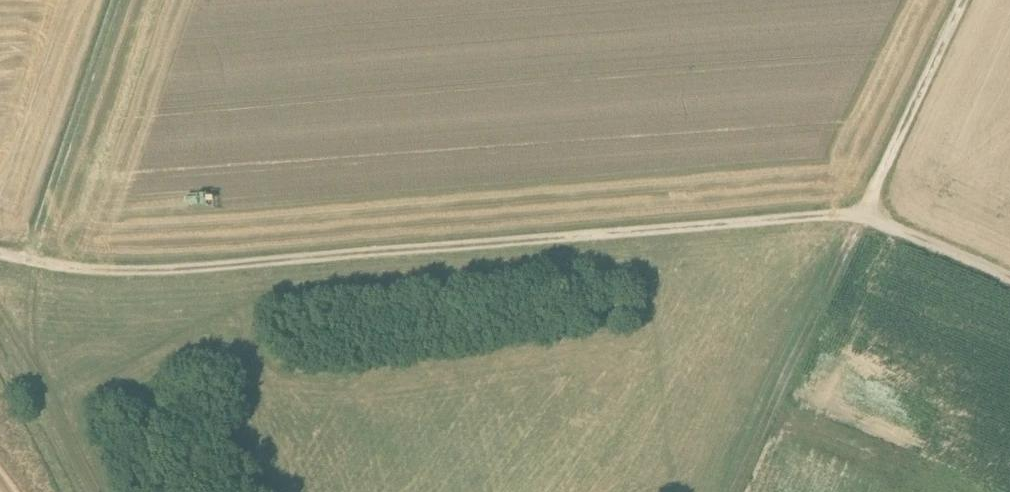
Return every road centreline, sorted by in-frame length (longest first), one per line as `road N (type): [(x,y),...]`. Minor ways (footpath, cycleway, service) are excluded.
road 1 (track): [(0,254),(64,267),(203,268),(833,217),(887,229),(1009,282)]
road 2 (track): [(738,491),(964,0)]
road 3 (track): [(127,0),(29,260)]
road 4 (track): [(0,339),(77,491)]

